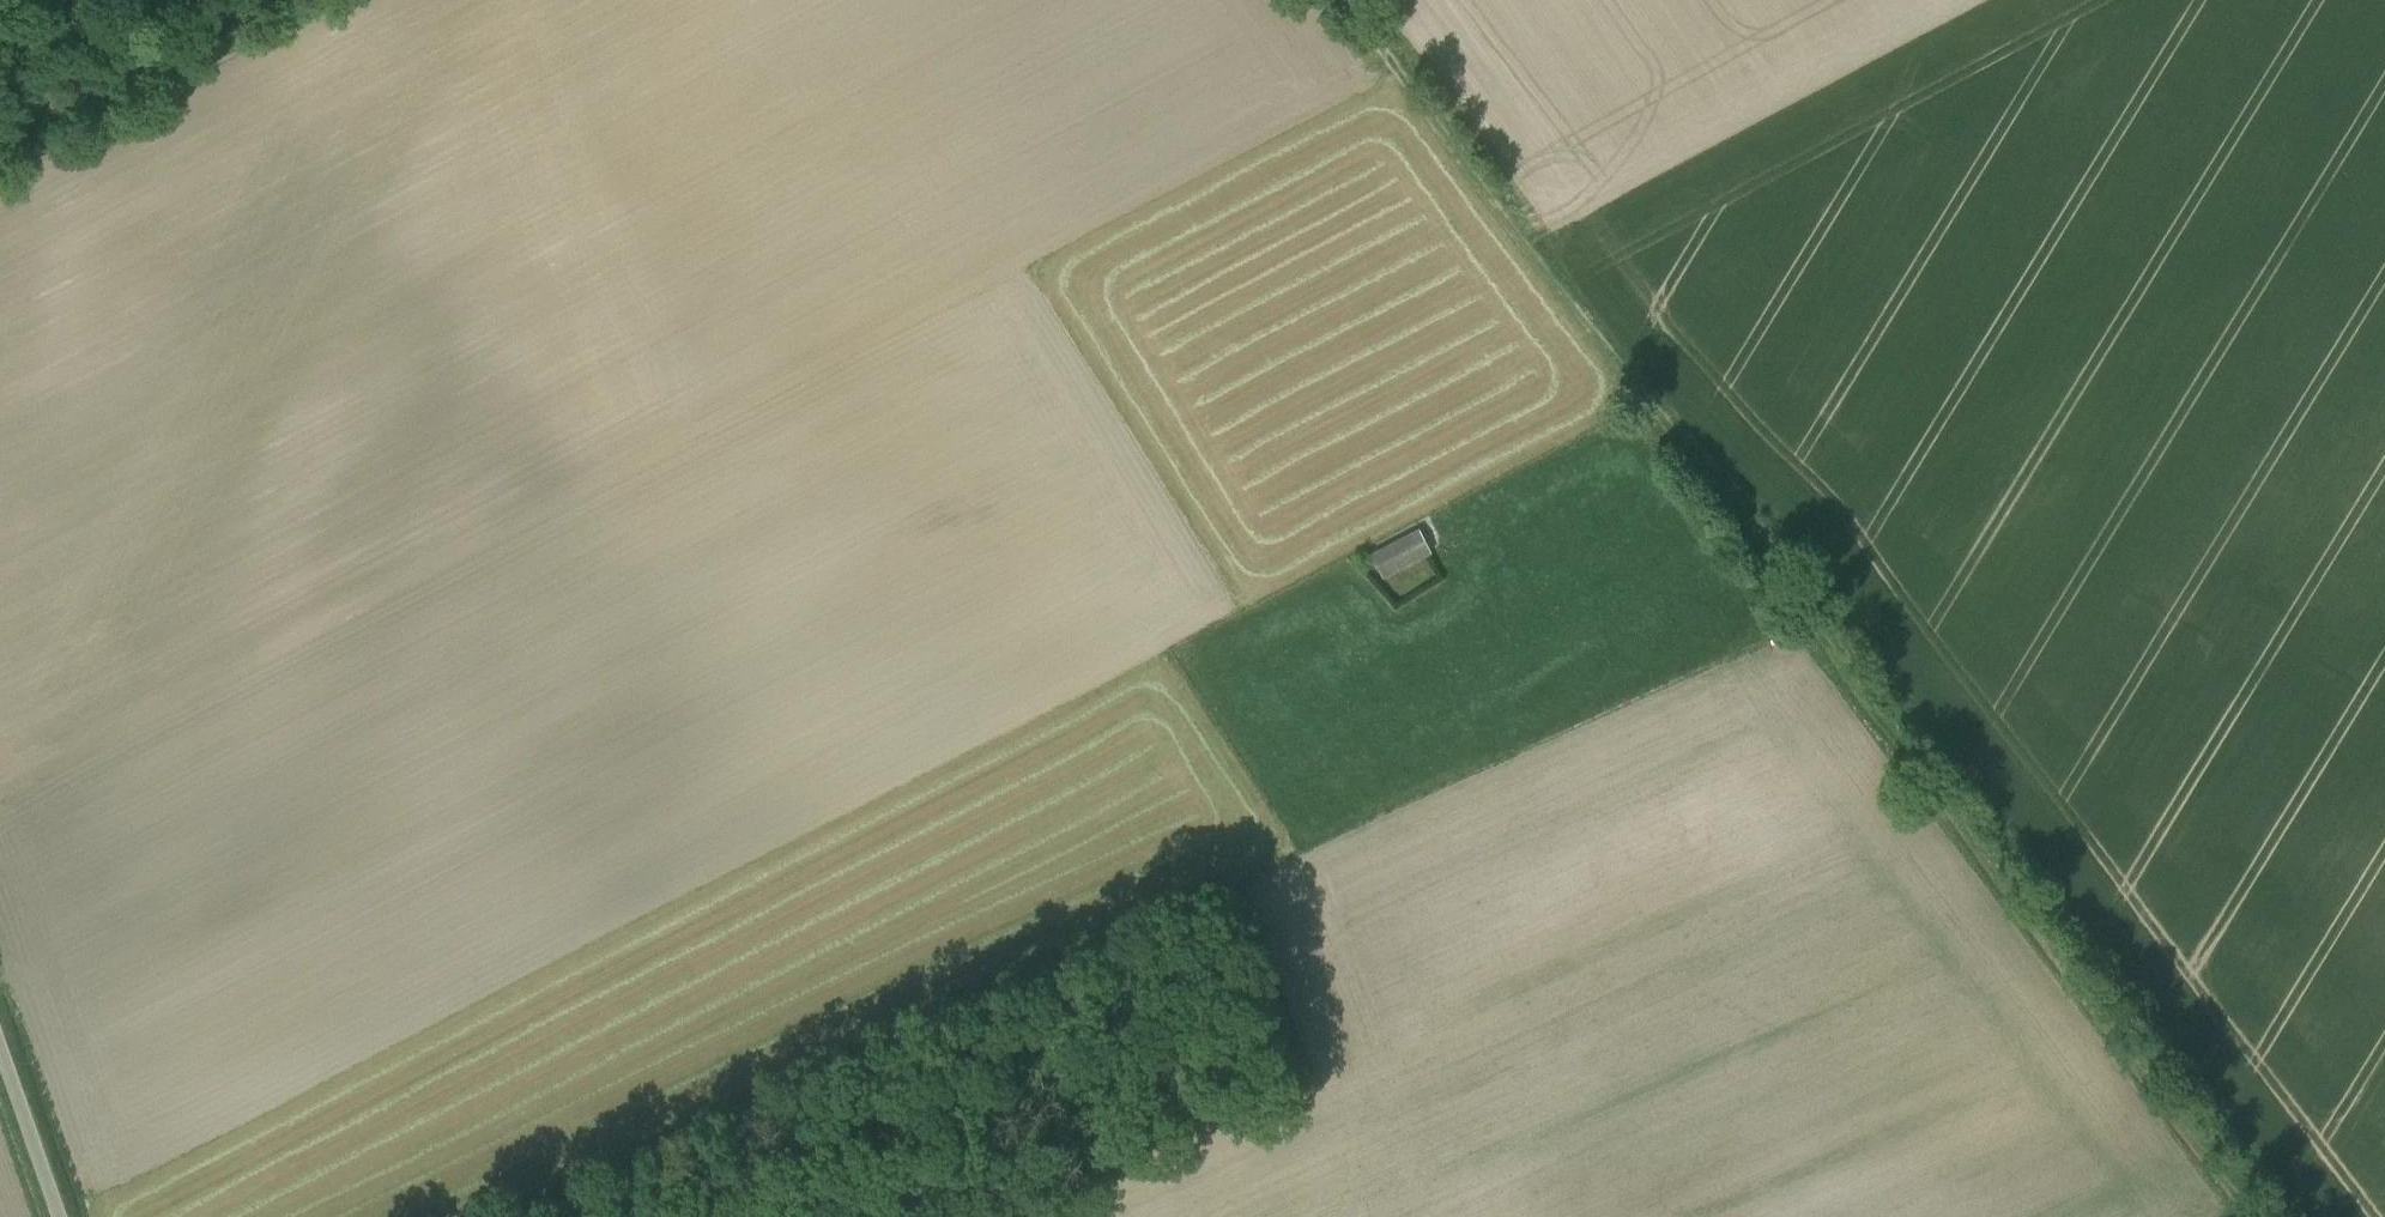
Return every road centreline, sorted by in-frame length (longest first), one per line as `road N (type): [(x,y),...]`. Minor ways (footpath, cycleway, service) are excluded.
road 1 (track): [(1358,0),(1873,711),(2258,1216)]
road 2 (unclassified): [(218,0),(0,115)]
road 3 (unclassified): [(59,1216),(0,1046)]

